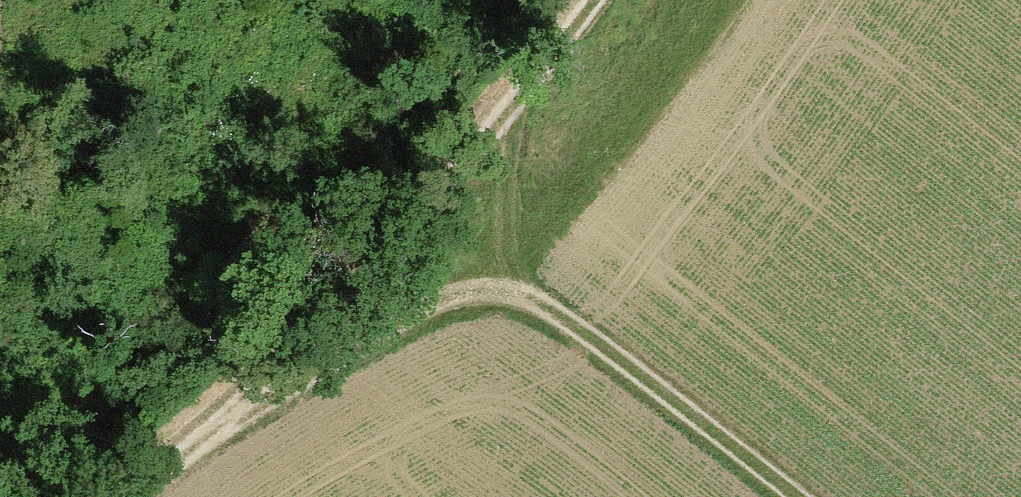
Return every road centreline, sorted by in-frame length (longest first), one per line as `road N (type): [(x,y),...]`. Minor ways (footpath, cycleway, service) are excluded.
road 1 (track): [(128,496),(239,406),(430,208),(592,0)]
road 2 (track): [(239,406),(464,289),(516,293),(560,315),(793,496)]

